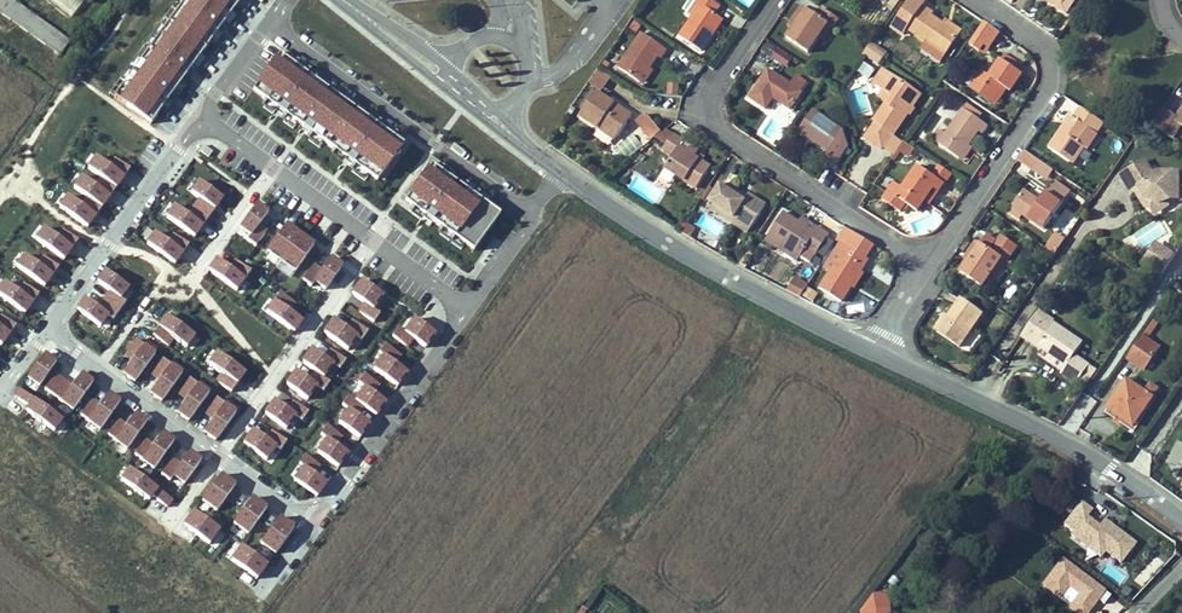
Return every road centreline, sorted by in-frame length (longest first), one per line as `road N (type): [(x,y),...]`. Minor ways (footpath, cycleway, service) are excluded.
road 1 (residential): [(931,266),(724,138),(712,101),(717,80),(773,0)]
road 2 (tertiary): [(869,350),(723,280),(561,171)]
road 3 (tertiary): [(1181,519),(1043,431),(869,350)]
road 4 (residential): [(976,0),(1034,39),(1051,71),(1048,90),(931,266)]
road 5 (residential): [(267,24),(531,213)]
road 6 (residential): [(374,242),(218,458)]
road 7 (residential): [(313,525),(468,309)]
road 8 (residential): [(205,120),(50,326)]
road 9 (residential): [(50,326),(75,355),(218,458)]
road 10 (residential): [(205,120),(374,242)]
road 11 (unclassified): [(531,74),(527,49),(497,33),(471,41),(434,75)]

